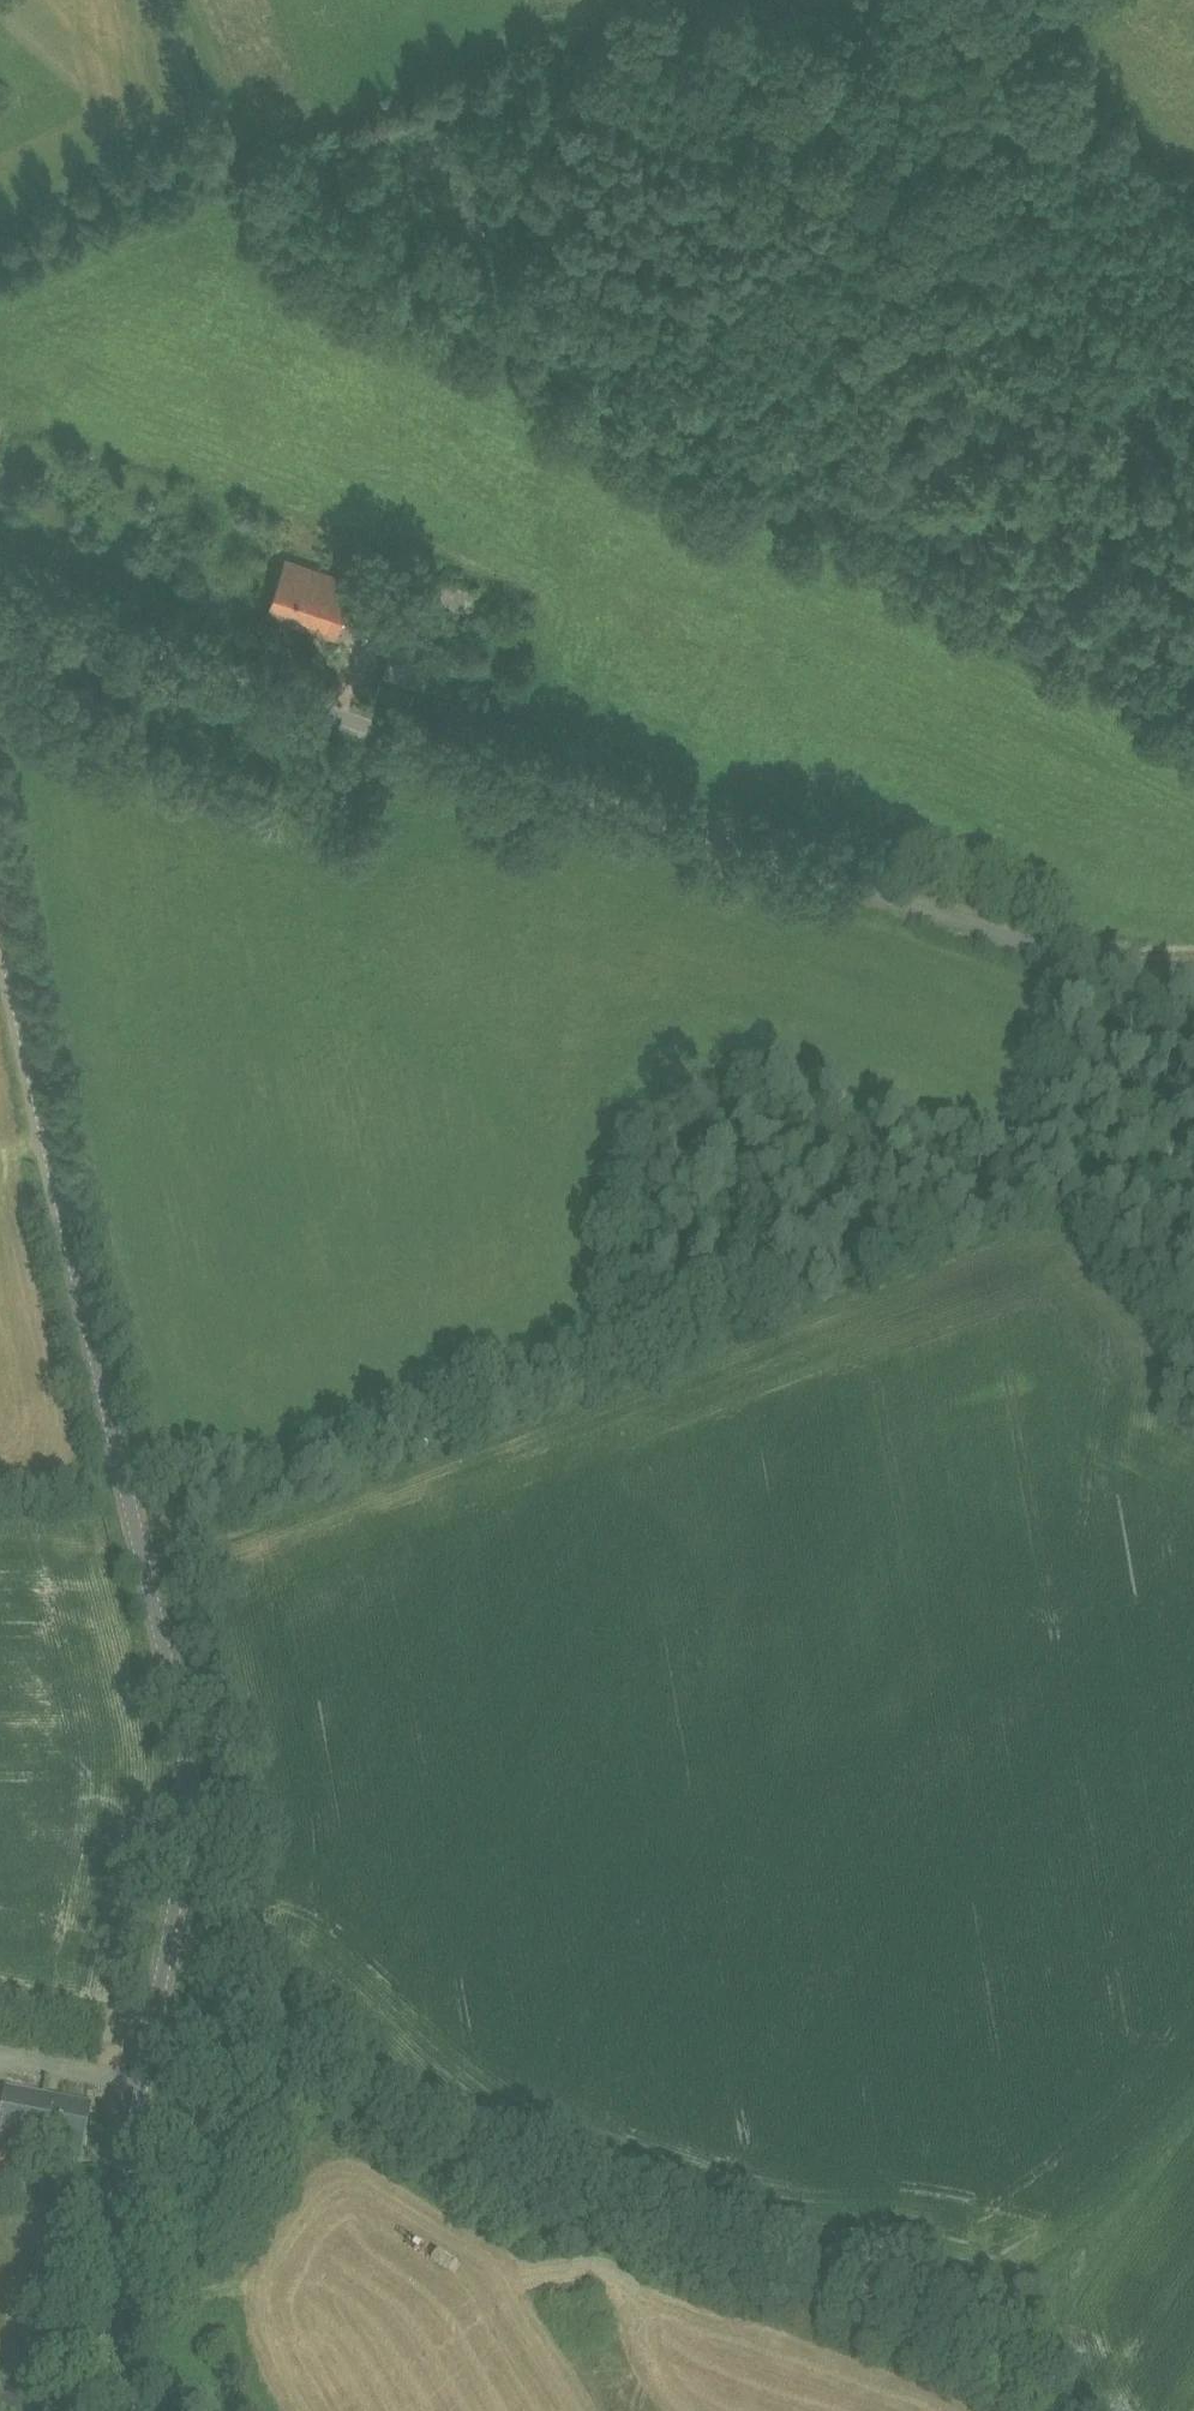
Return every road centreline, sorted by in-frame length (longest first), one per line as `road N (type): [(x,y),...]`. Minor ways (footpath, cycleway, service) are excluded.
road 1 (tertiary): [(106,2410),(116,2292),(190,1804),(171,1671),(0,927)]
road 2 (unclassified): [(1193,971),(1094,962),(0,605)]
road 3 (track): [(113,2324),(177,2311),(218,2291),(298,2111),(327,2103),(551,2211),(954,2347),(1031,2410)]

